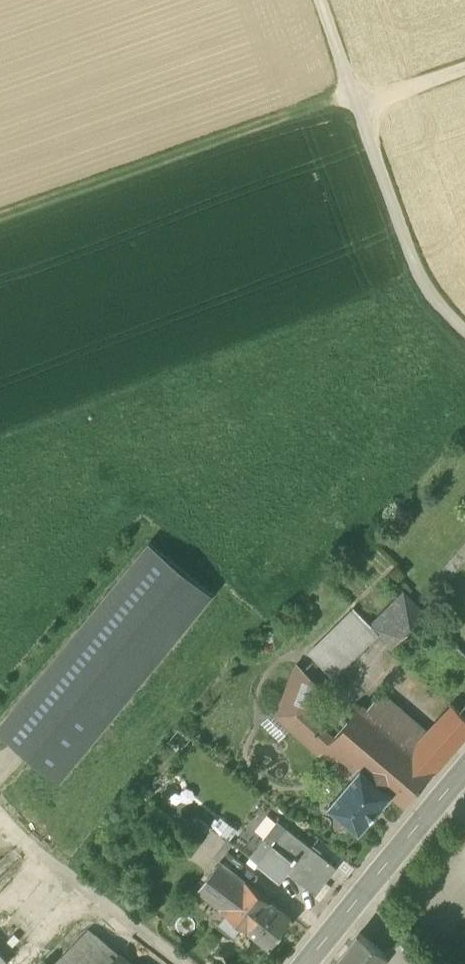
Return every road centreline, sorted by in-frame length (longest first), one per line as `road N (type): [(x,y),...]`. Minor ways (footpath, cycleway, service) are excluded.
road 1 (track): [(320,0),(422,292),(464,333)]
road 2 (tertiary): [(308,963),(464,773)]

